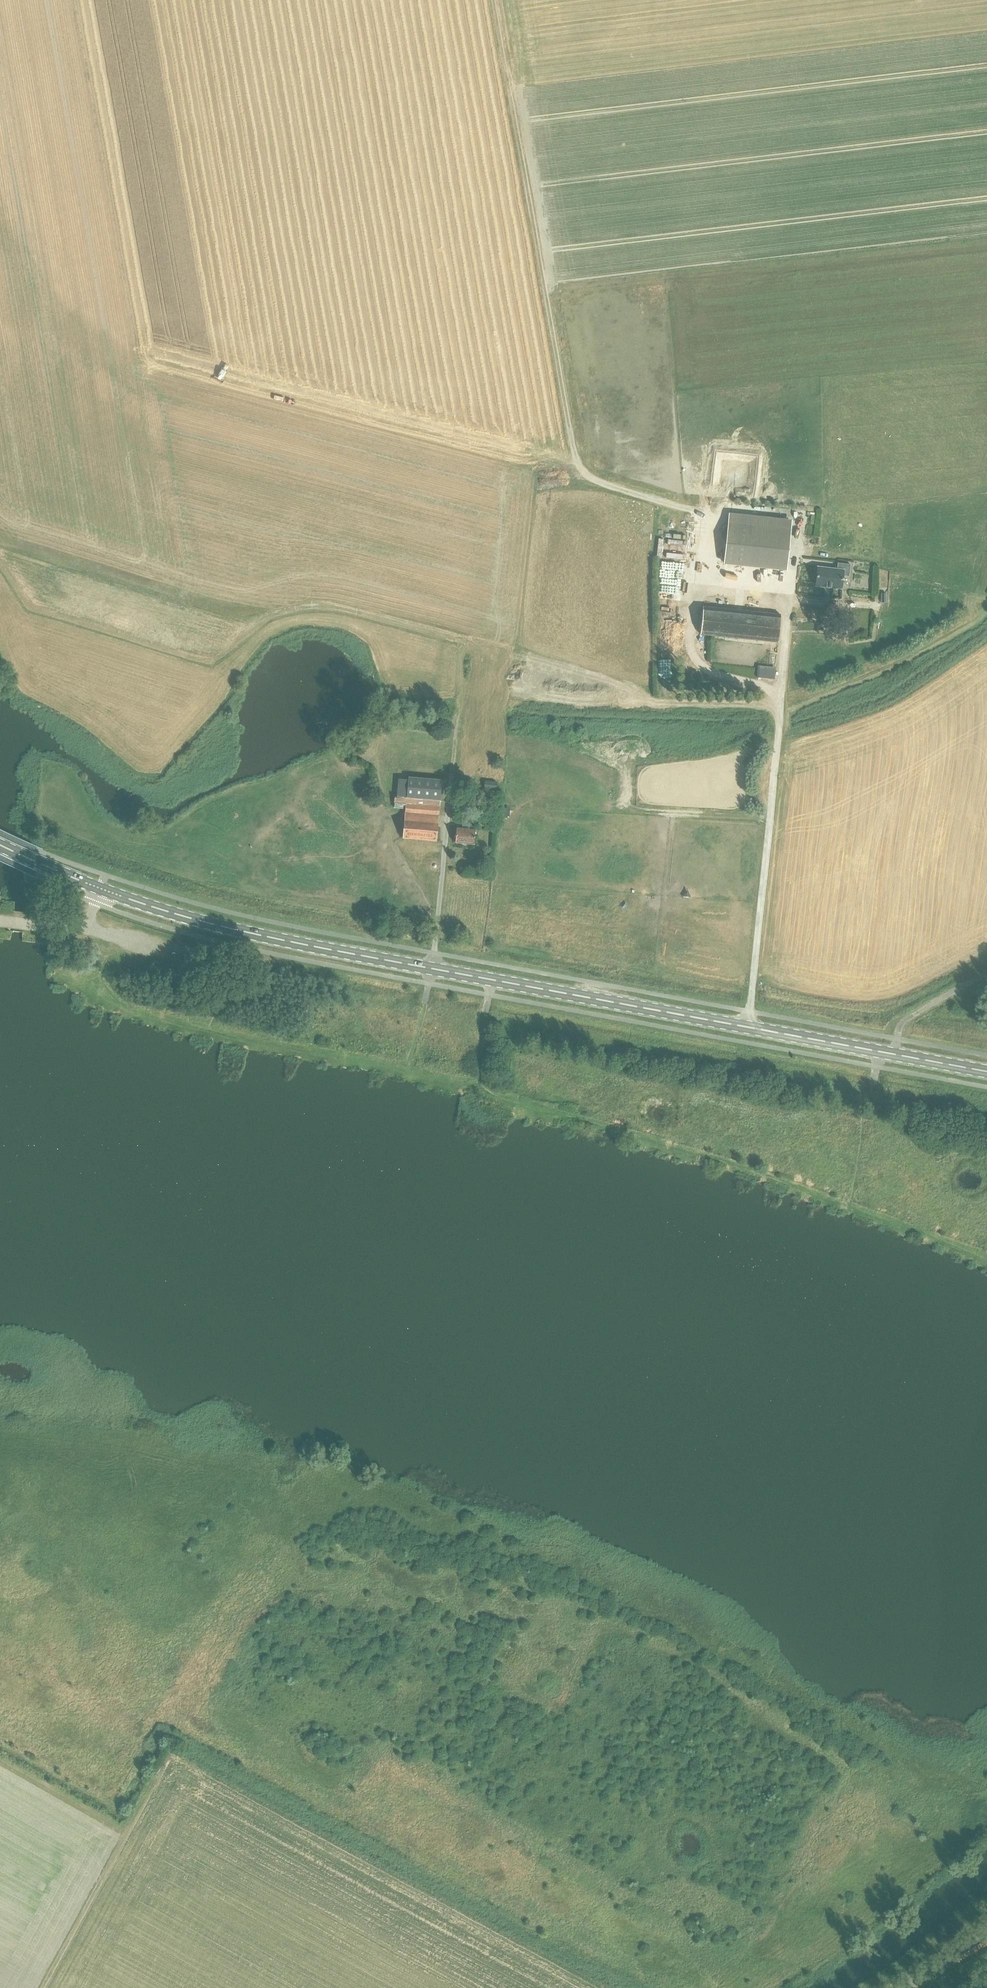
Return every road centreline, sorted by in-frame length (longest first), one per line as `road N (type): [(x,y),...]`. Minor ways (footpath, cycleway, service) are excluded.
road 1 (track): [(84,927),(106,954),(101,970),(111,985),(159,1016),(448,1080),(629,1132),(986,1260)]
road 2 (secondary): [(986,1071),(304,946),(102,889)]
road 3 (track): [(494,0),(579,465),(594,478),(703,516),(718,573),(783,592),(788,604)]
road 4 (track): [(40,1987),(173,1746)]
road 5 (track): [(448,814),(461,640)]
road 6 (track): [(986,975),(905,1023),(894,1054)]
road 7 (unclassified): [(0,920),(84,927),(102,889)]

